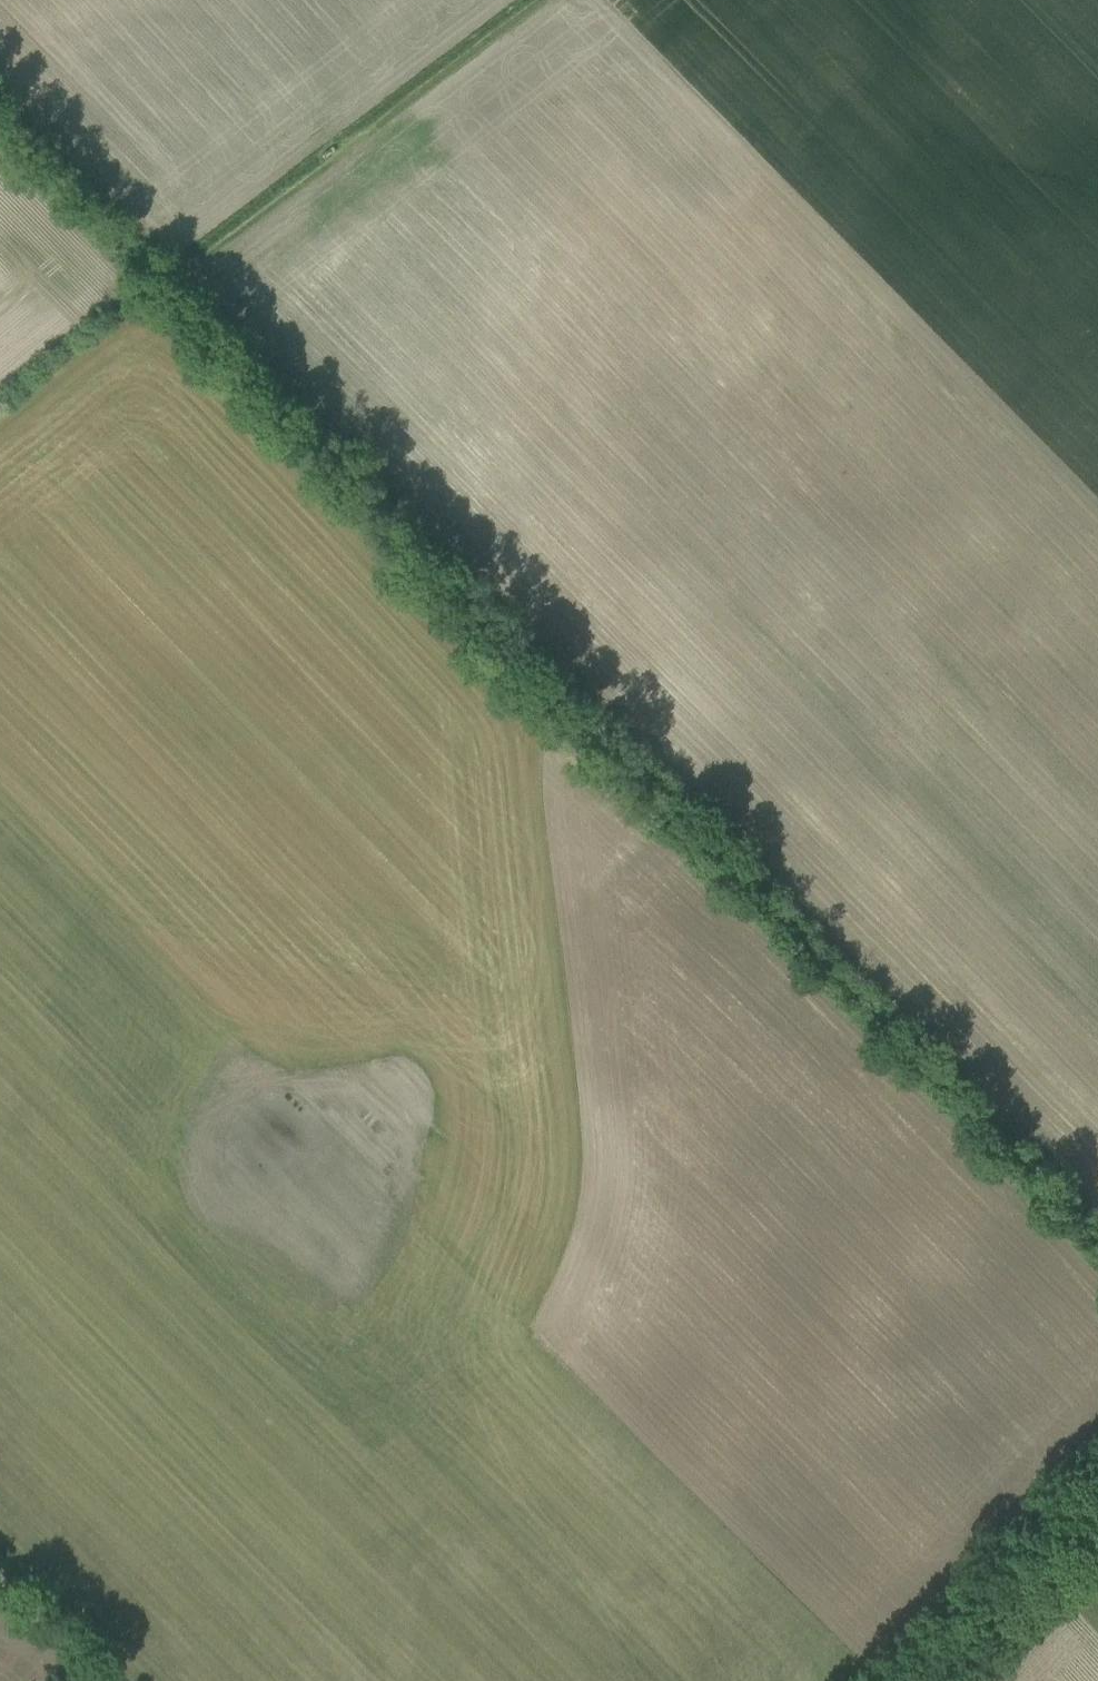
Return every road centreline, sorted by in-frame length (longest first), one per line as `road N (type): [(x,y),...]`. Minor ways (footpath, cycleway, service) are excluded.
road 1 (track): [(1097,1502),(918,1680)]
road 2 (track): [(100,1680),(0,1579)]

